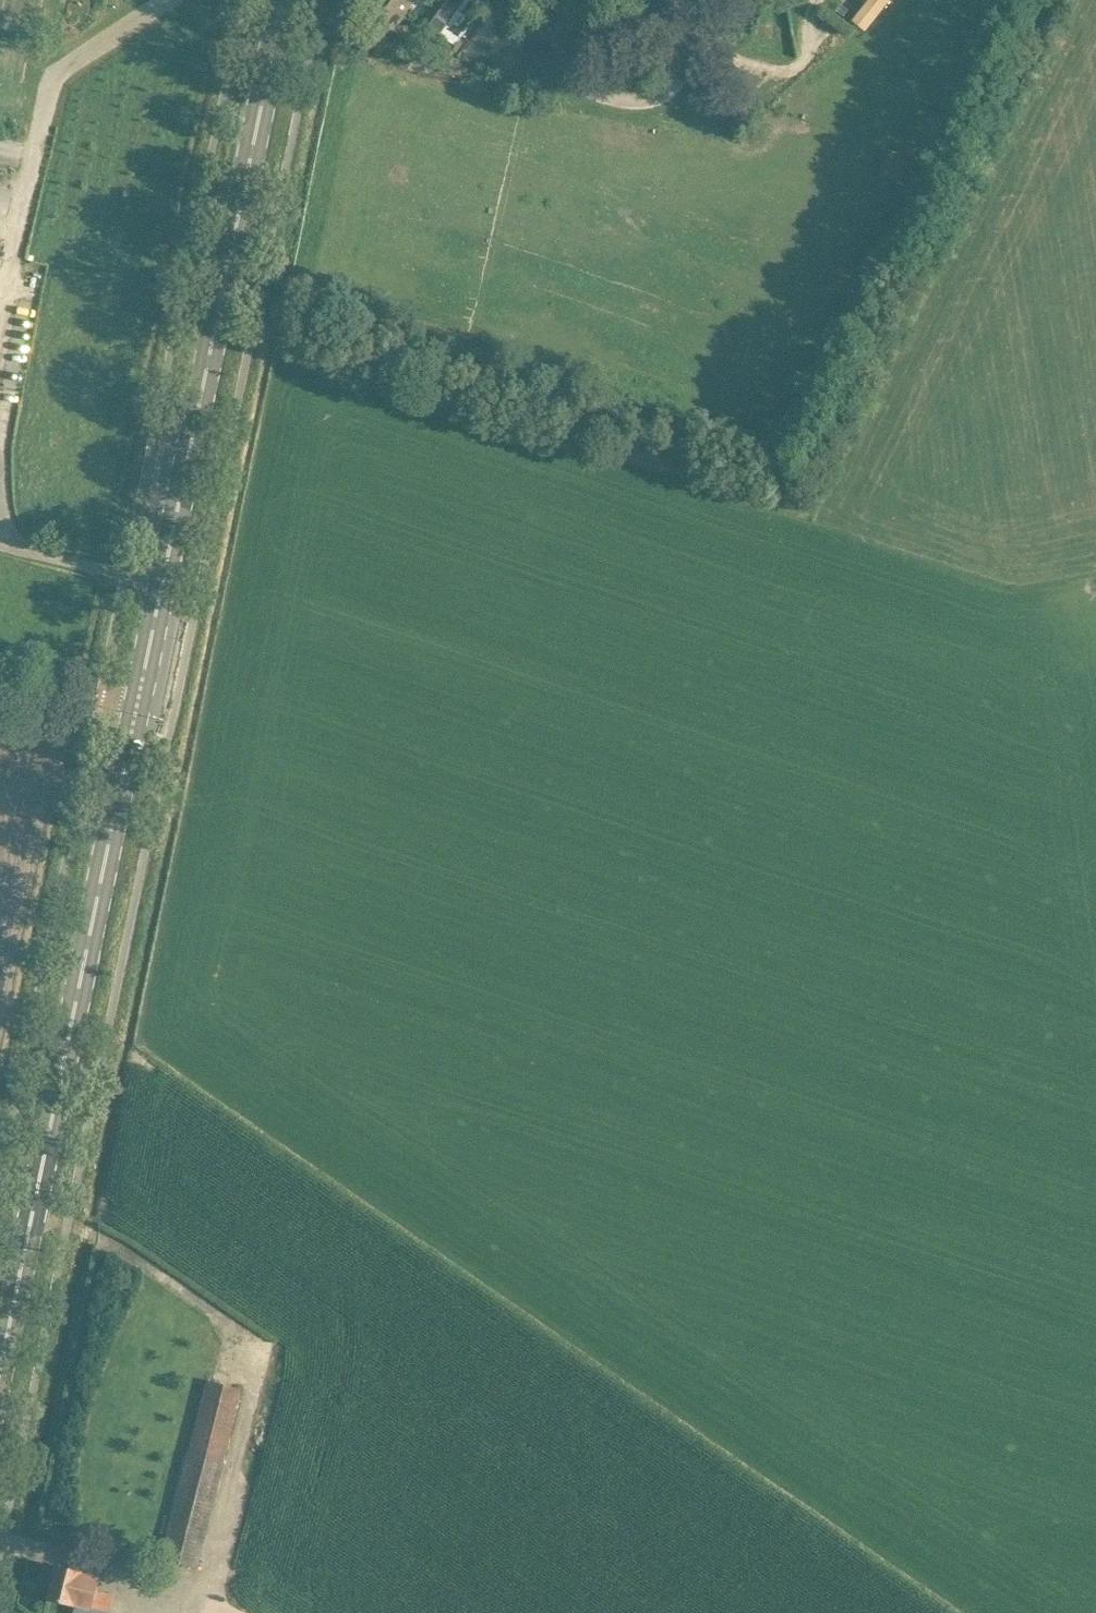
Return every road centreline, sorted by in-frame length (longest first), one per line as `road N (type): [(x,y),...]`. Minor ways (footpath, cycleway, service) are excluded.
road 1 (primary): [(136,712),(283,0)]
road 2 (primary): [(0,1369),(136,712)]
road 3 (unclassified): [(136,712),(0,687)]

